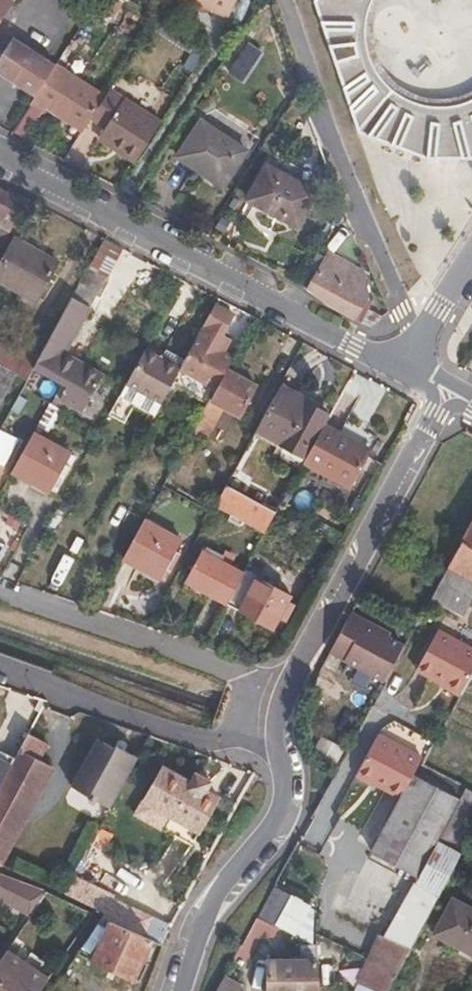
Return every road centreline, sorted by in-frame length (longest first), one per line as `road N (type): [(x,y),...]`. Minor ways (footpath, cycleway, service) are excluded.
road 1 (residential): [(448,390),(299,666),(277,718),(282,807),(215,895),(182,990)]
road 2 (residential): [(0,672),(213,746),(242,729),(251,697),(246,676),(0,591)]
road 3 (tertiary): [(404,368),(0,164)]
road 4 (residential): [(287,0),(420,341)]

